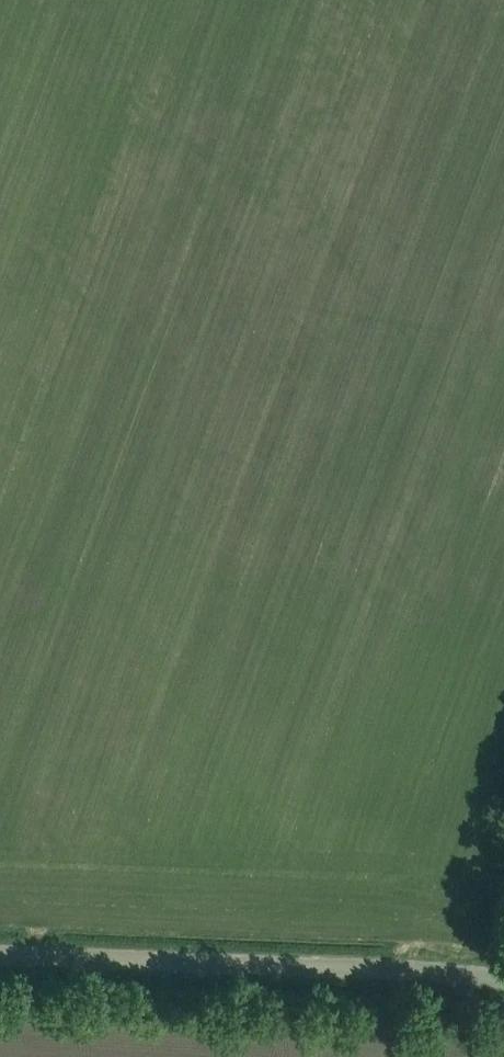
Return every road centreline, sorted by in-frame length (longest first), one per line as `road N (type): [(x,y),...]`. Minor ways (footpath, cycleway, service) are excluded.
road 1 (unclassified): [(0,955),(503,981)]

